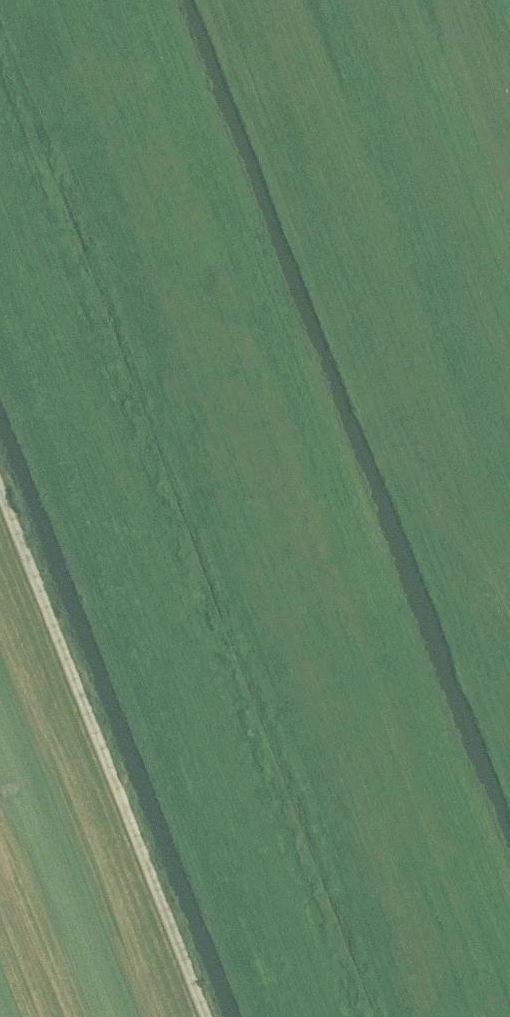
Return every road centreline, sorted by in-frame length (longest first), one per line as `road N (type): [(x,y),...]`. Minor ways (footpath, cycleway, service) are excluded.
road 1 (track): [(204,1016),(0,494)]

